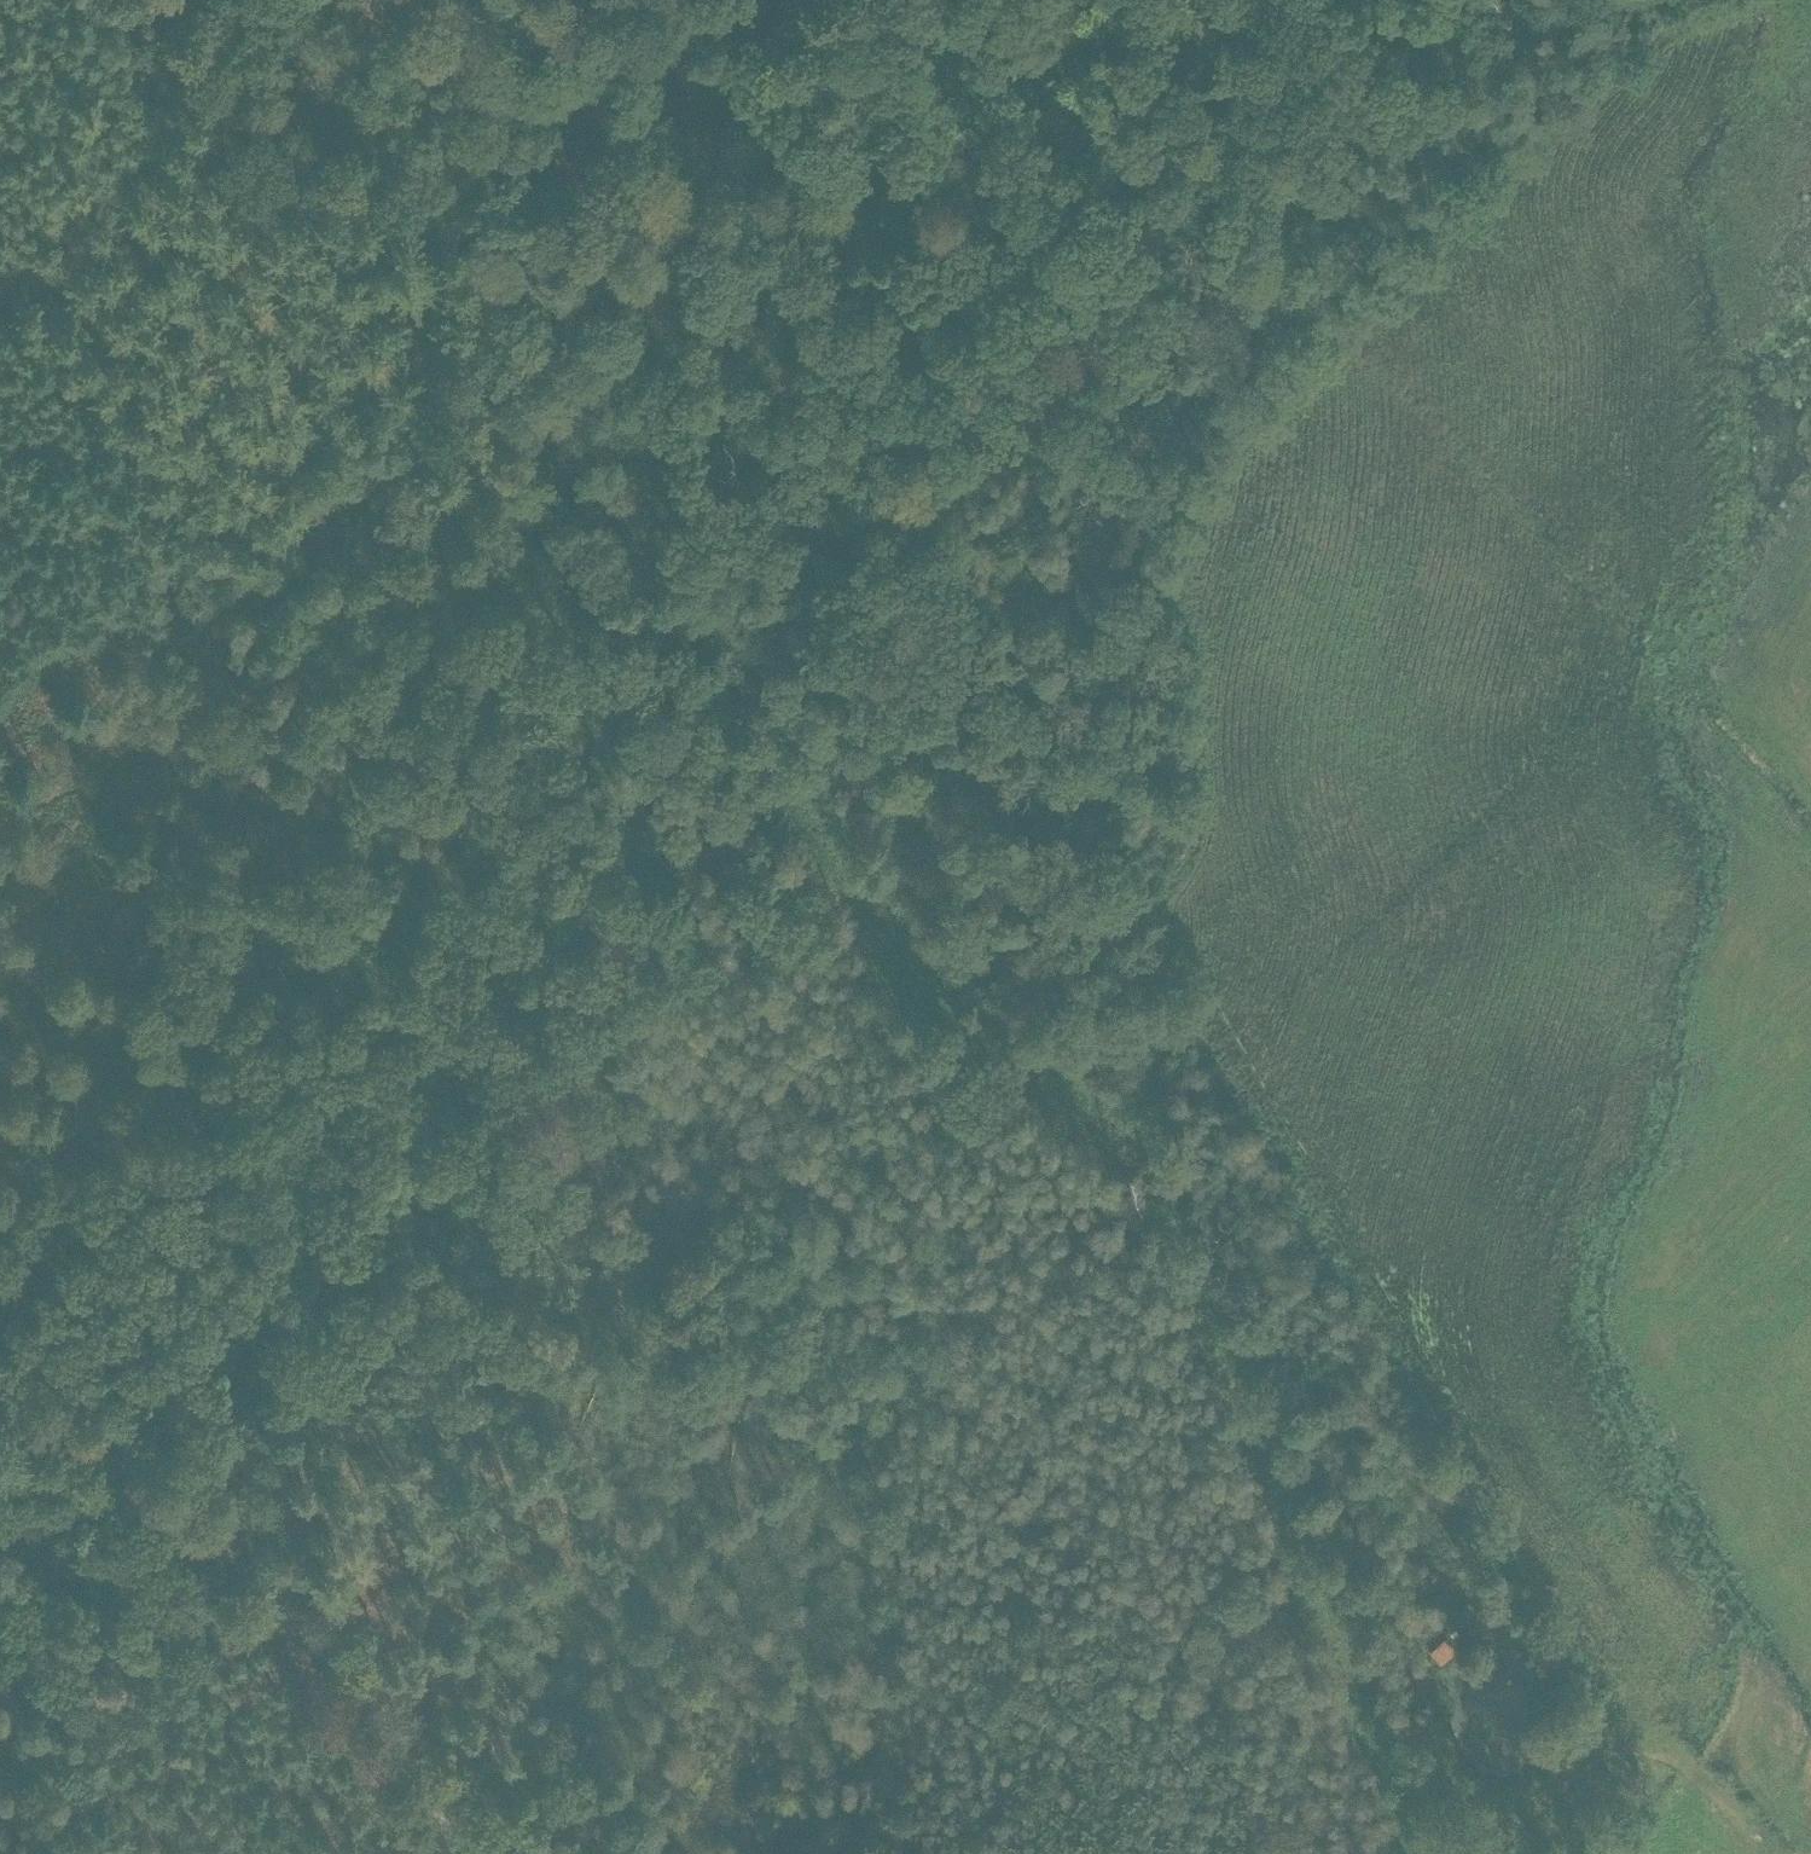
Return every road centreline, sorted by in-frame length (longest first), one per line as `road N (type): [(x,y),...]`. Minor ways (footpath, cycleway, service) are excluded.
road 1 (unclassified): [(443,1853),(424,1769),(361,1681),(246,1569),(0,1357)]
road 2 (track): [(1771,1853),(1701,1776),(1600,1695),(1464,1792),(1344,1853)]
road 3 (track): [(532,1853),(424,1769)]

